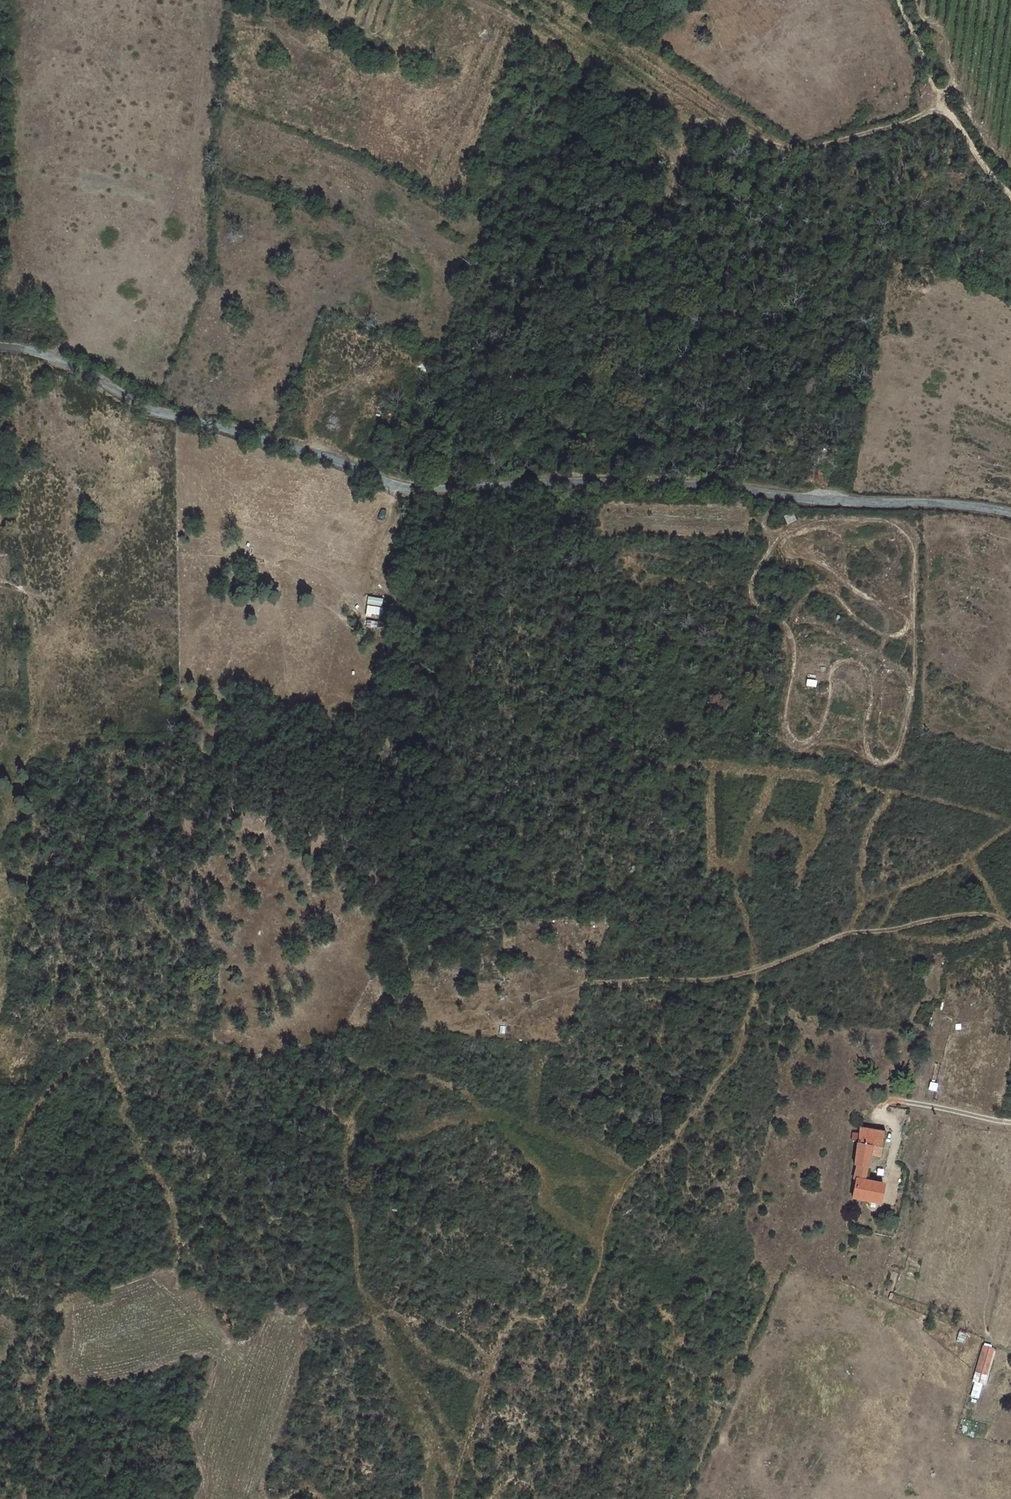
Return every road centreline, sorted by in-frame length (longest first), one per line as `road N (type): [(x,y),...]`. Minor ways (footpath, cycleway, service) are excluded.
road 1 (unclassified): [(0,345),(92,372),(160,411),(451,491),(601,479),(1010,517)]
road 2 (track): [(1010,925),(992,914),(961,915),(844,934),(726,978),(585,983)]
road 3 (track): [(898,0),(936,97),(1010,201)]
road 4 (track): [(24,1498),(49,1439),(43,1409),(49,1386)]

